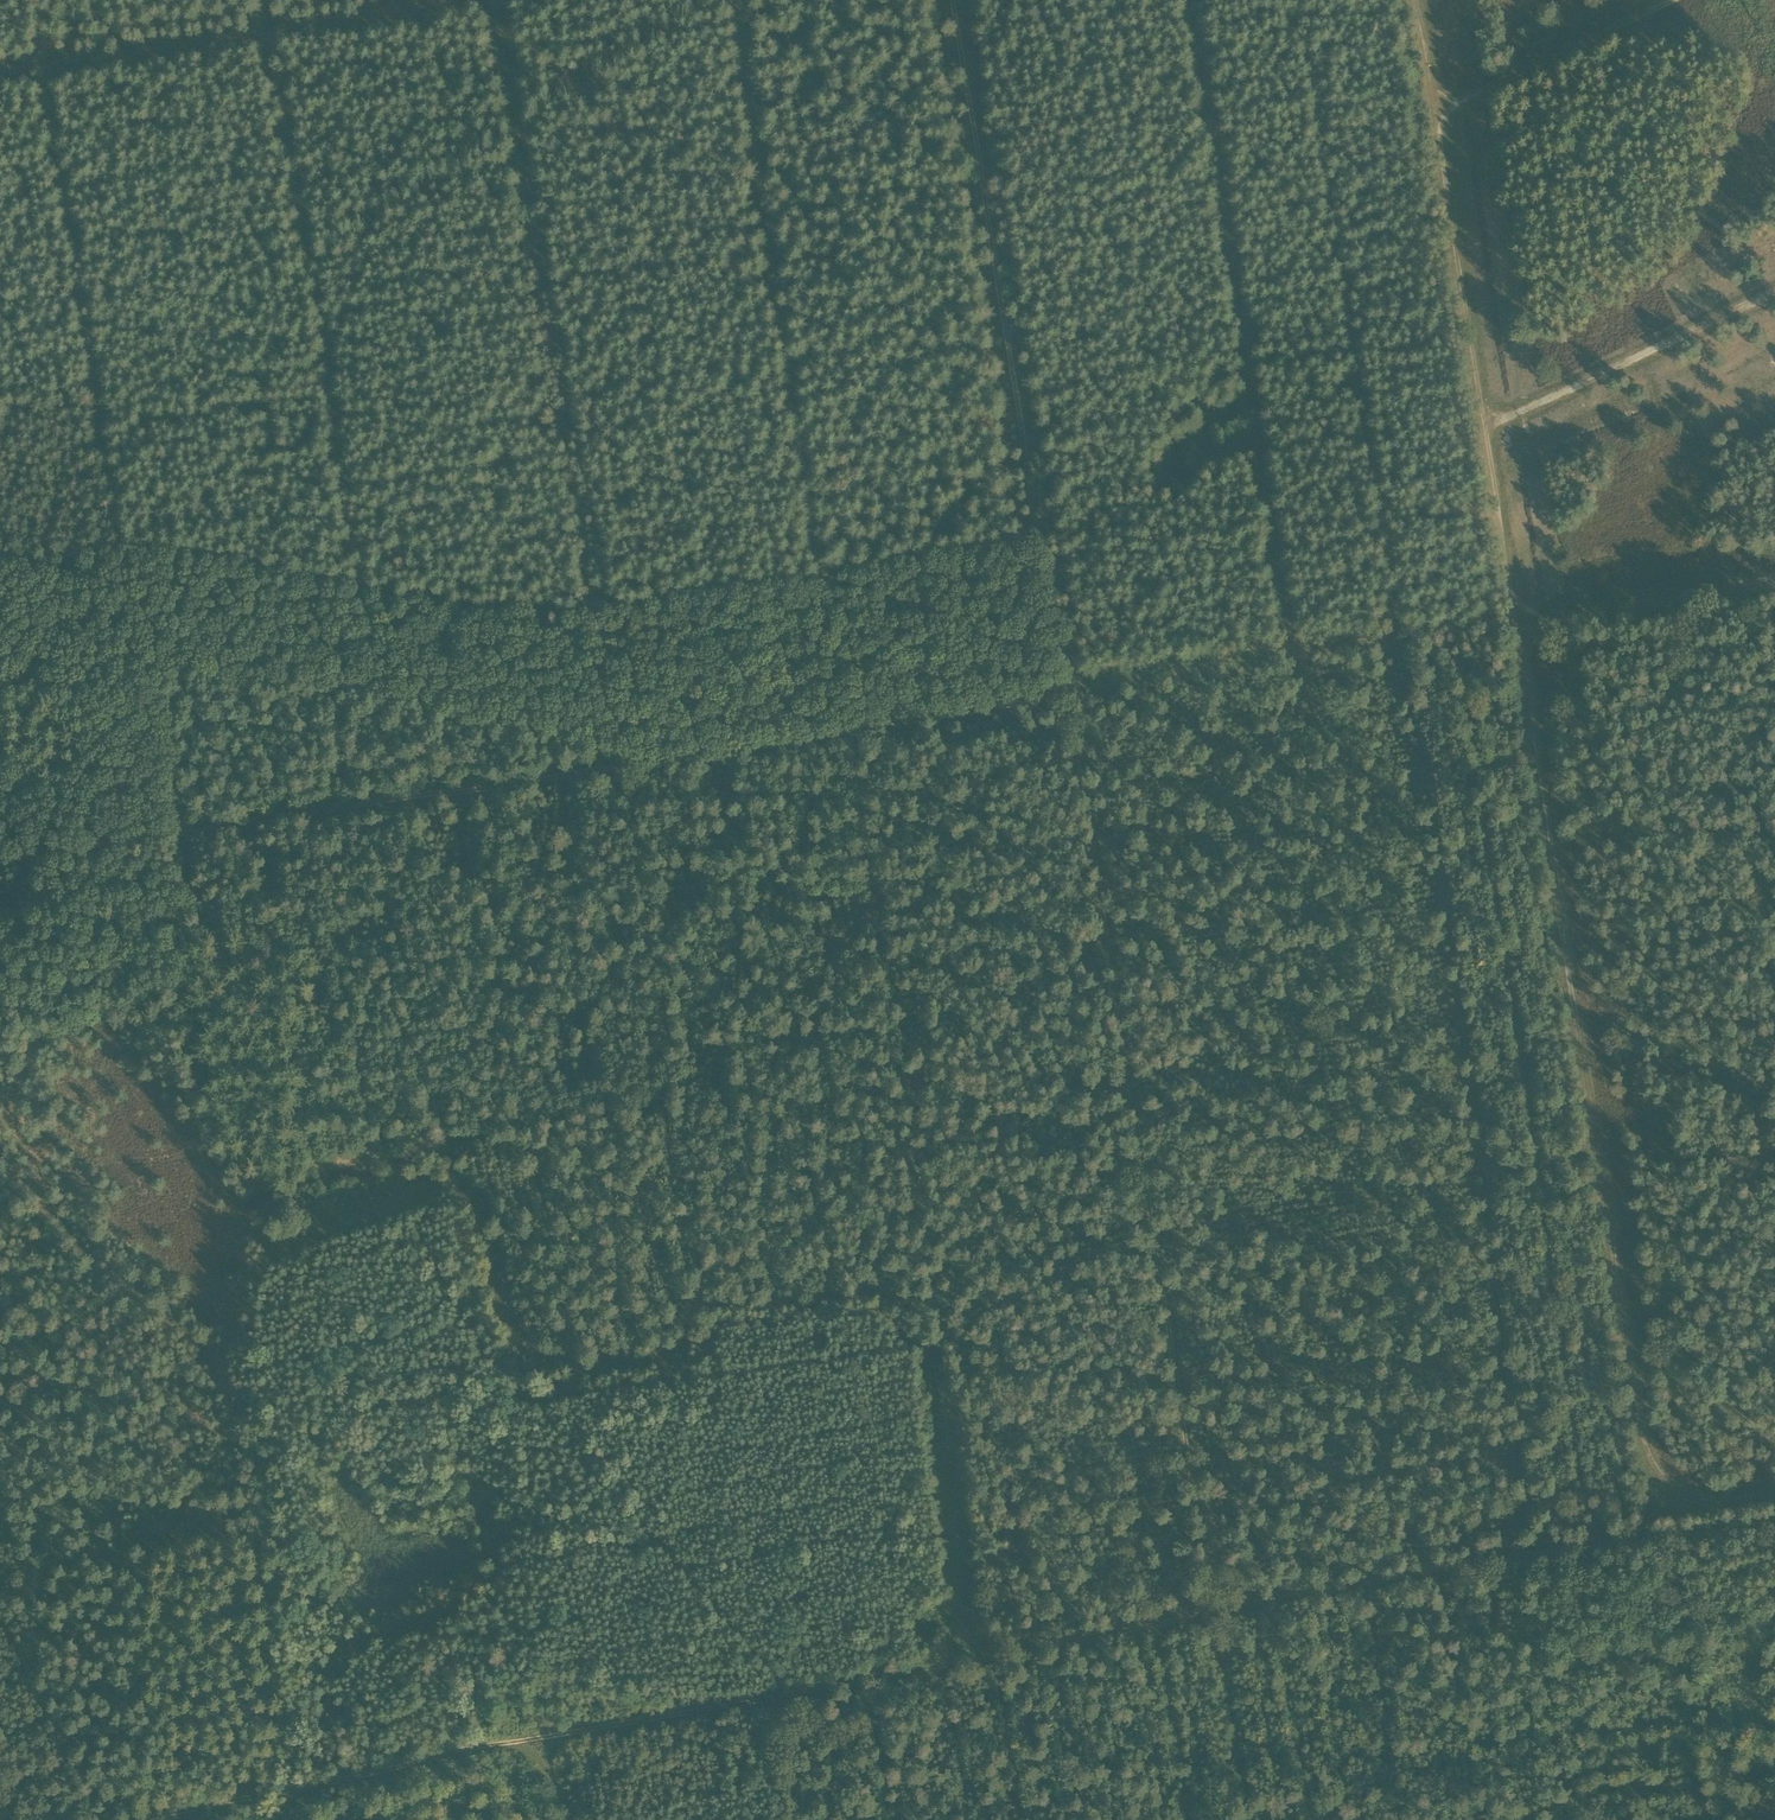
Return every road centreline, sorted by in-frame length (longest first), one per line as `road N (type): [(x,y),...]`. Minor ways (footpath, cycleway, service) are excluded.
road 1 (track): [(1208,1615),(1102,887),(1003,345),(952,0)]
road 2 (track): [(0,852),(1065,683)]
road 3 (track): [(158,1819),(515,1740),(1208,1615)]
road 4 (track): [(1508,616),(1641,1474),(1669,1503),(1701,1510),(1774,1501)]
road 5 (track): [(1208,1615),(1774,1516)]
road 6 (track): [(1431,103),(1508,616)]
road 7 (track): [(476,0),(0,78)]
road 8 (track): [(1401,637),(1065,683)]
road 9 (track): [(1479,420),(1774,287)]
road 10 (track): [(1712,1819),(1663,1537)]
road 11 (track): [(1774,577),(1508,616)]
road 12 (track): [(1656,0),(1431,103)]
road 13 (track): [(1208,1615),(1244,1819)]

